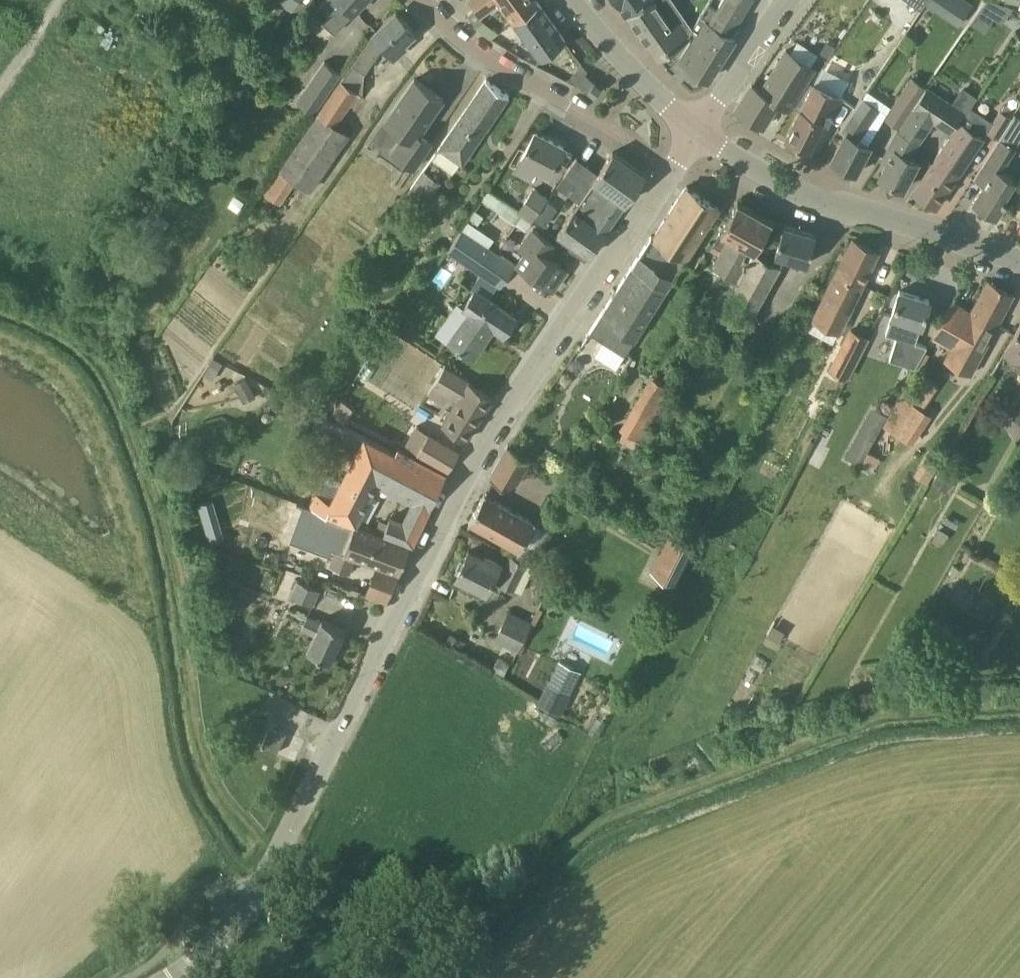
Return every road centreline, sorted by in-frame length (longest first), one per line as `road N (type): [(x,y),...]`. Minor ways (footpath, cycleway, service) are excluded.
road 1 (residential): [(267,871),(467,466),(669,172)]
road 2 (secondary): [(1019,261),(877,212),(816,201),(695,133)]
road 3 (residential): [(620,138),(503,71),(418,0)]
road 4 (secondary): [(695,133),(570,0)]
road 5 (tertiary): [(695,133),(787,0)]
road 6 (unclassified): [(167,977),(230,926),(267,871)]

